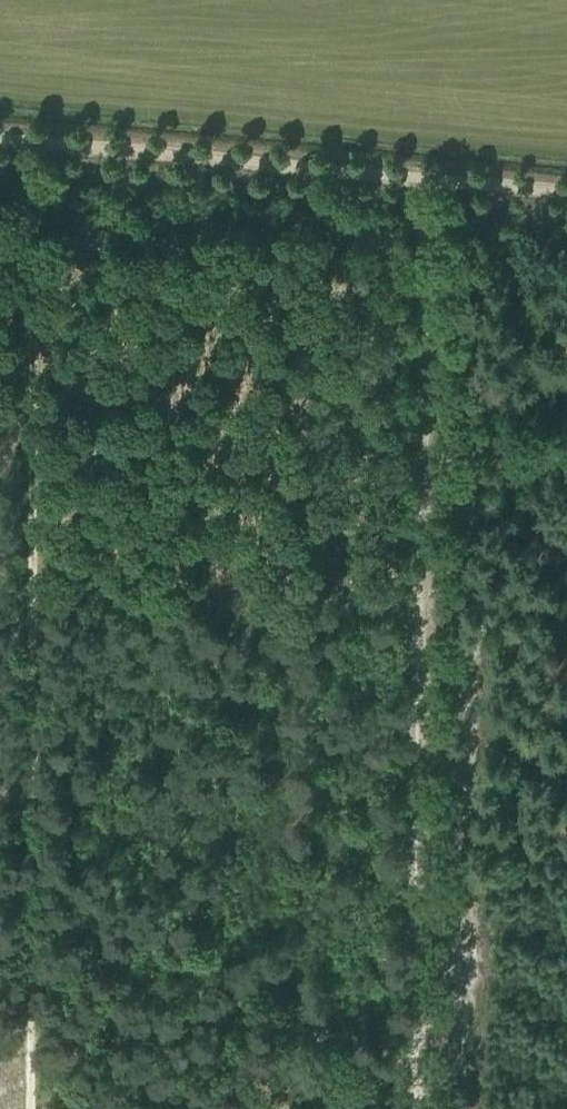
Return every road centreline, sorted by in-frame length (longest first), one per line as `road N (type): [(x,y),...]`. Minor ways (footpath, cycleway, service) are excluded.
road 1 (track): [(19,878),(20,137)]
road 2 (track): [(418,1108),(425,457)]
road 3 (track): [(425,176),(0,135)]
road 4 (track): [(425,457),(425,176)]
road 5 (track): [(18,1108),(19,878)]
road 6 (track): [(566,190),(425,176)]

